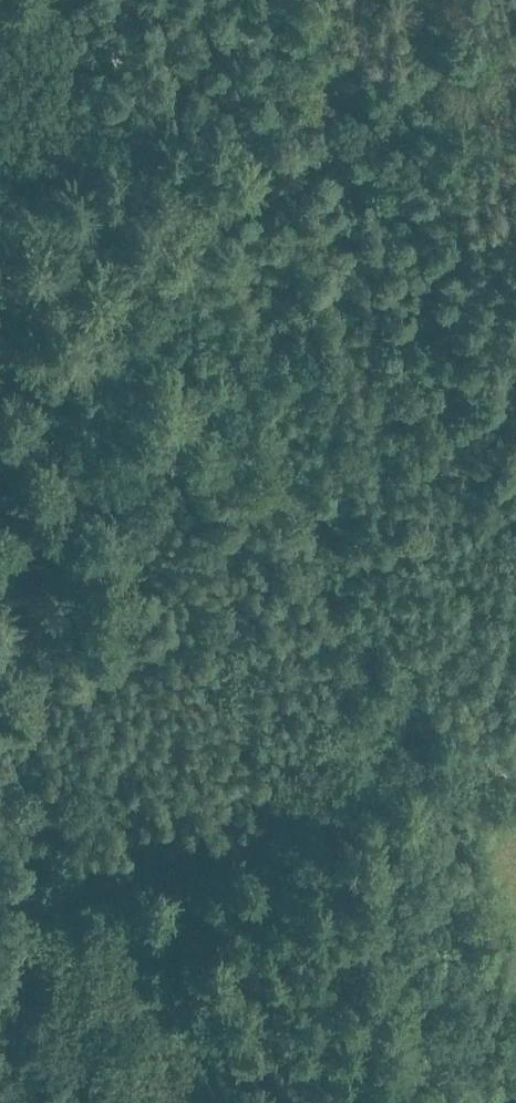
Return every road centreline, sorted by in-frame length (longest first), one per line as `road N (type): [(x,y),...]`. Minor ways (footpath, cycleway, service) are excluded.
road 1 (track): [(0,801),(106,1023)]

